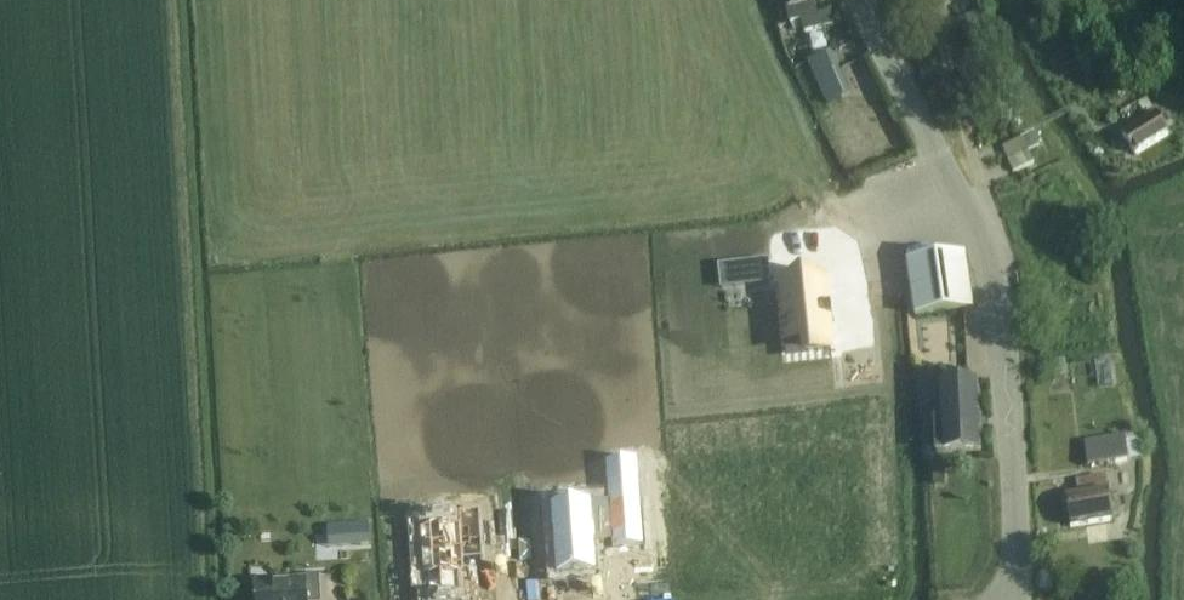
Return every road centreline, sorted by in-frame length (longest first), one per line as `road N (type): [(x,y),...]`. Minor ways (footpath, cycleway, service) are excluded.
road 1 (tertiary): [(1017,599),(1005,354),(992,275),(975,226),(859,0)]

